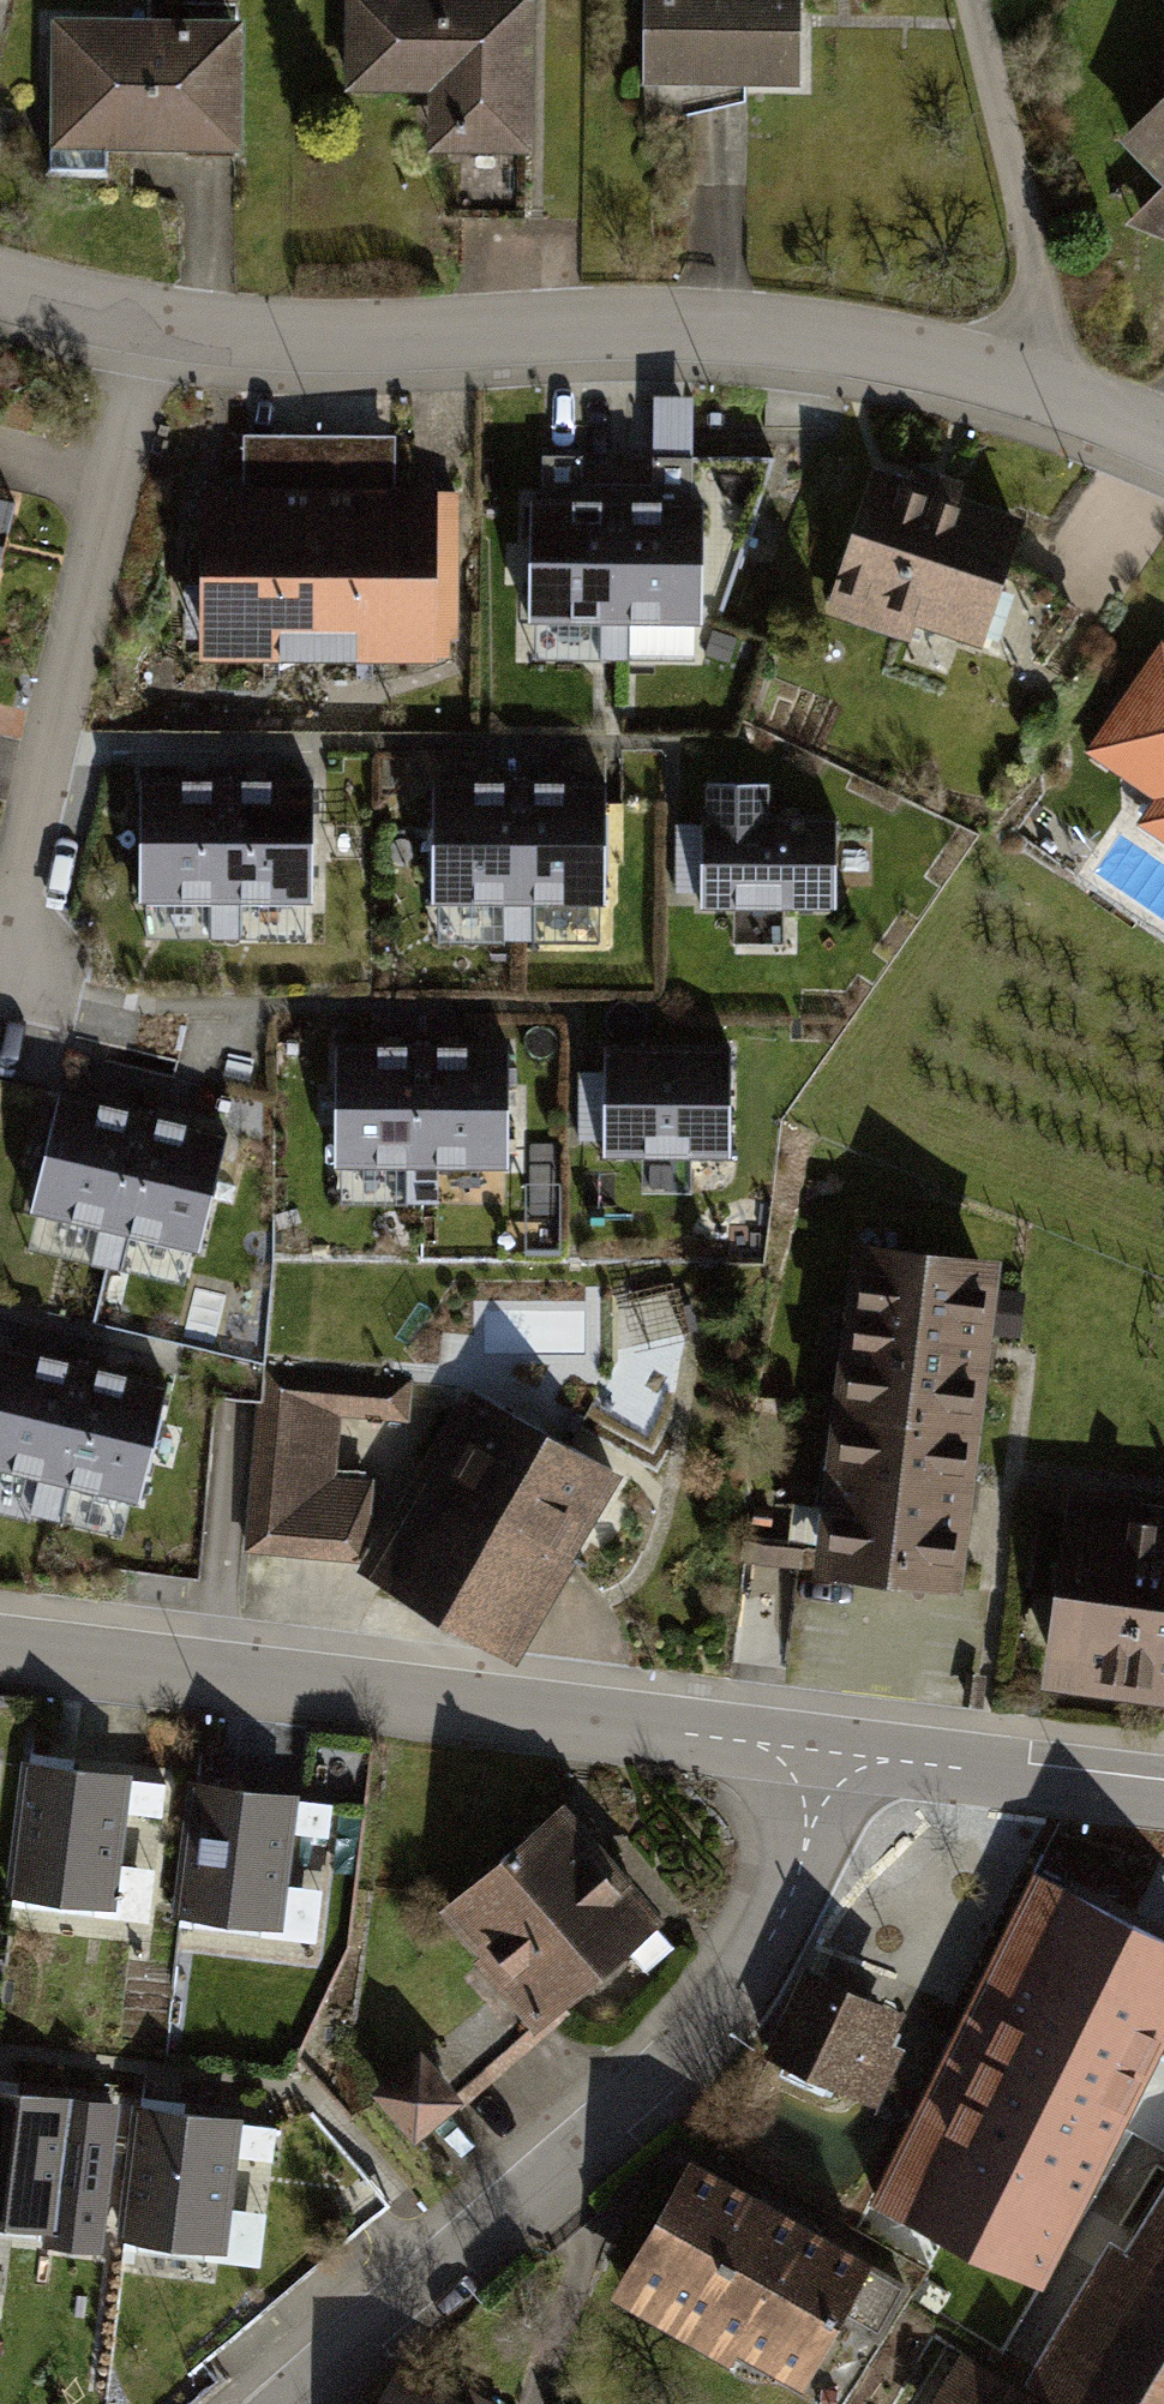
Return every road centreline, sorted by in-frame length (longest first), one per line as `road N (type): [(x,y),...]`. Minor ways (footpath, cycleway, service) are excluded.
road 1 (residential): [(154,326),(360,340),(721,326),(896,347),(1039,386),(1163,439)]
road 2 (residential): [(0,1649),(754,1740),(816,1772)]
road 3 (residential): [(154,326),(0,951)]
road 4 (residential): [(542,2191),(675,2071),(753,1977),(802,1877),(816,1772)]
road 5 (track): [(969,0),(1028,243),(1039,386)]
road 6 (residential): [(816,1772),(904,1760),(1163,1795)]
road 7 (residential): [(296,2403),(542,2191)]
road 8 (residential): [(0,286),(154,326)]

